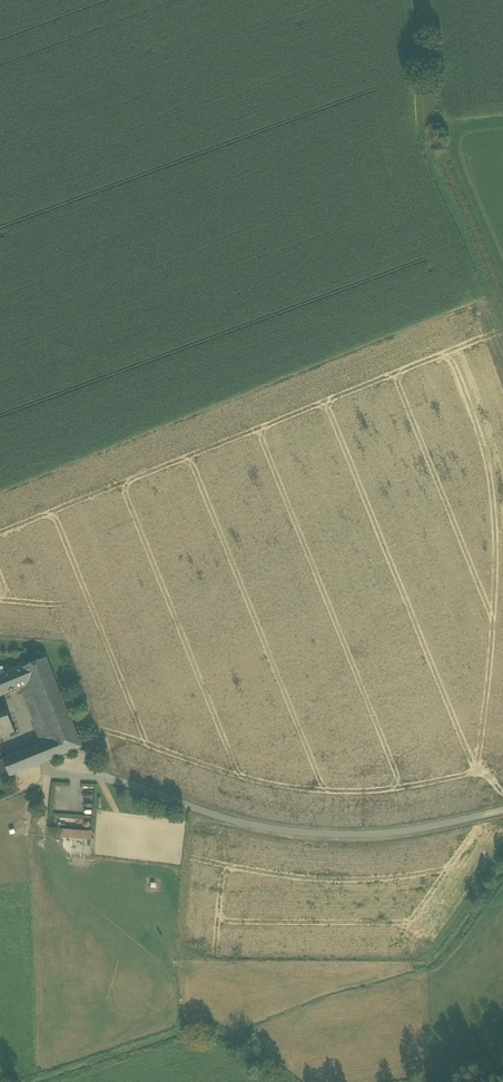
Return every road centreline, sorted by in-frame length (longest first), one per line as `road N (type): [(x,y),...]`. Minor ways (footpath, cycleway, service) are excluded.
road 1 (unclassified): [(502,809),(369,834),(279,830),(103,777)]
road 2 (track): [(0,642),(55,646),(103,777)]

